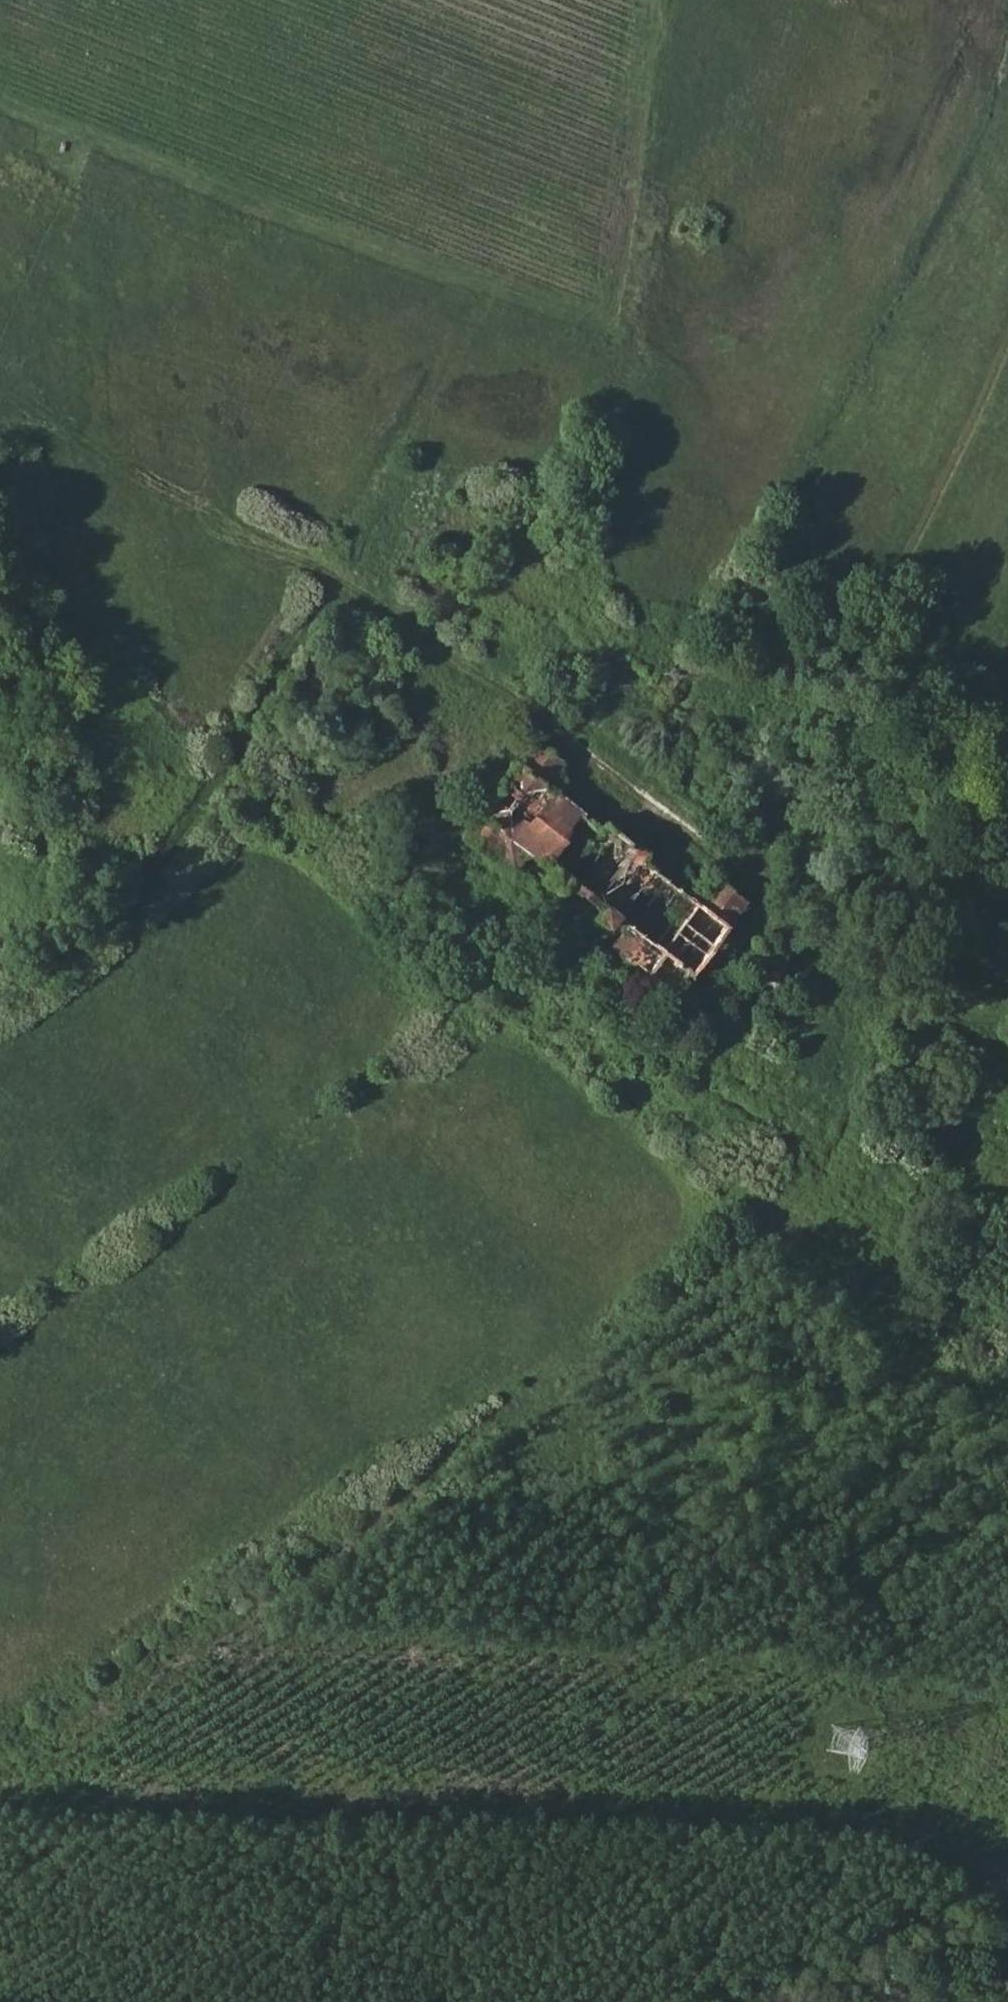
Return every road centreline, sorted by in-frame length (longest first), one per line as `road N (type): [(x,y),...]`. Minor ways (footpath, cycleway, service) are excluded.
road 1 (track): [(769,852),(1007,353)]

